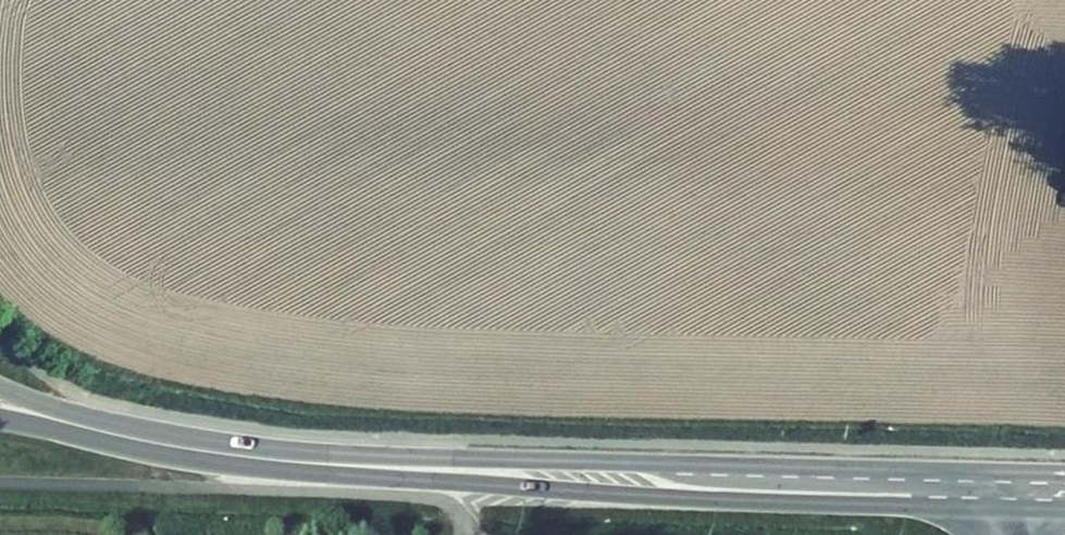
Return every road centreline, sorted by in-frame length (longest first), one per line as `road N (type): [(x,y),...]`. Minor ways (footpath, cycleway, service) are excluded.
road 1 (primary): [(271,460),(379,476),(705,500),(1064,509)]
road 2 (primary): [(1064,472),(271,460)]
road 3 (primary): [(88,429),(271,460)]

